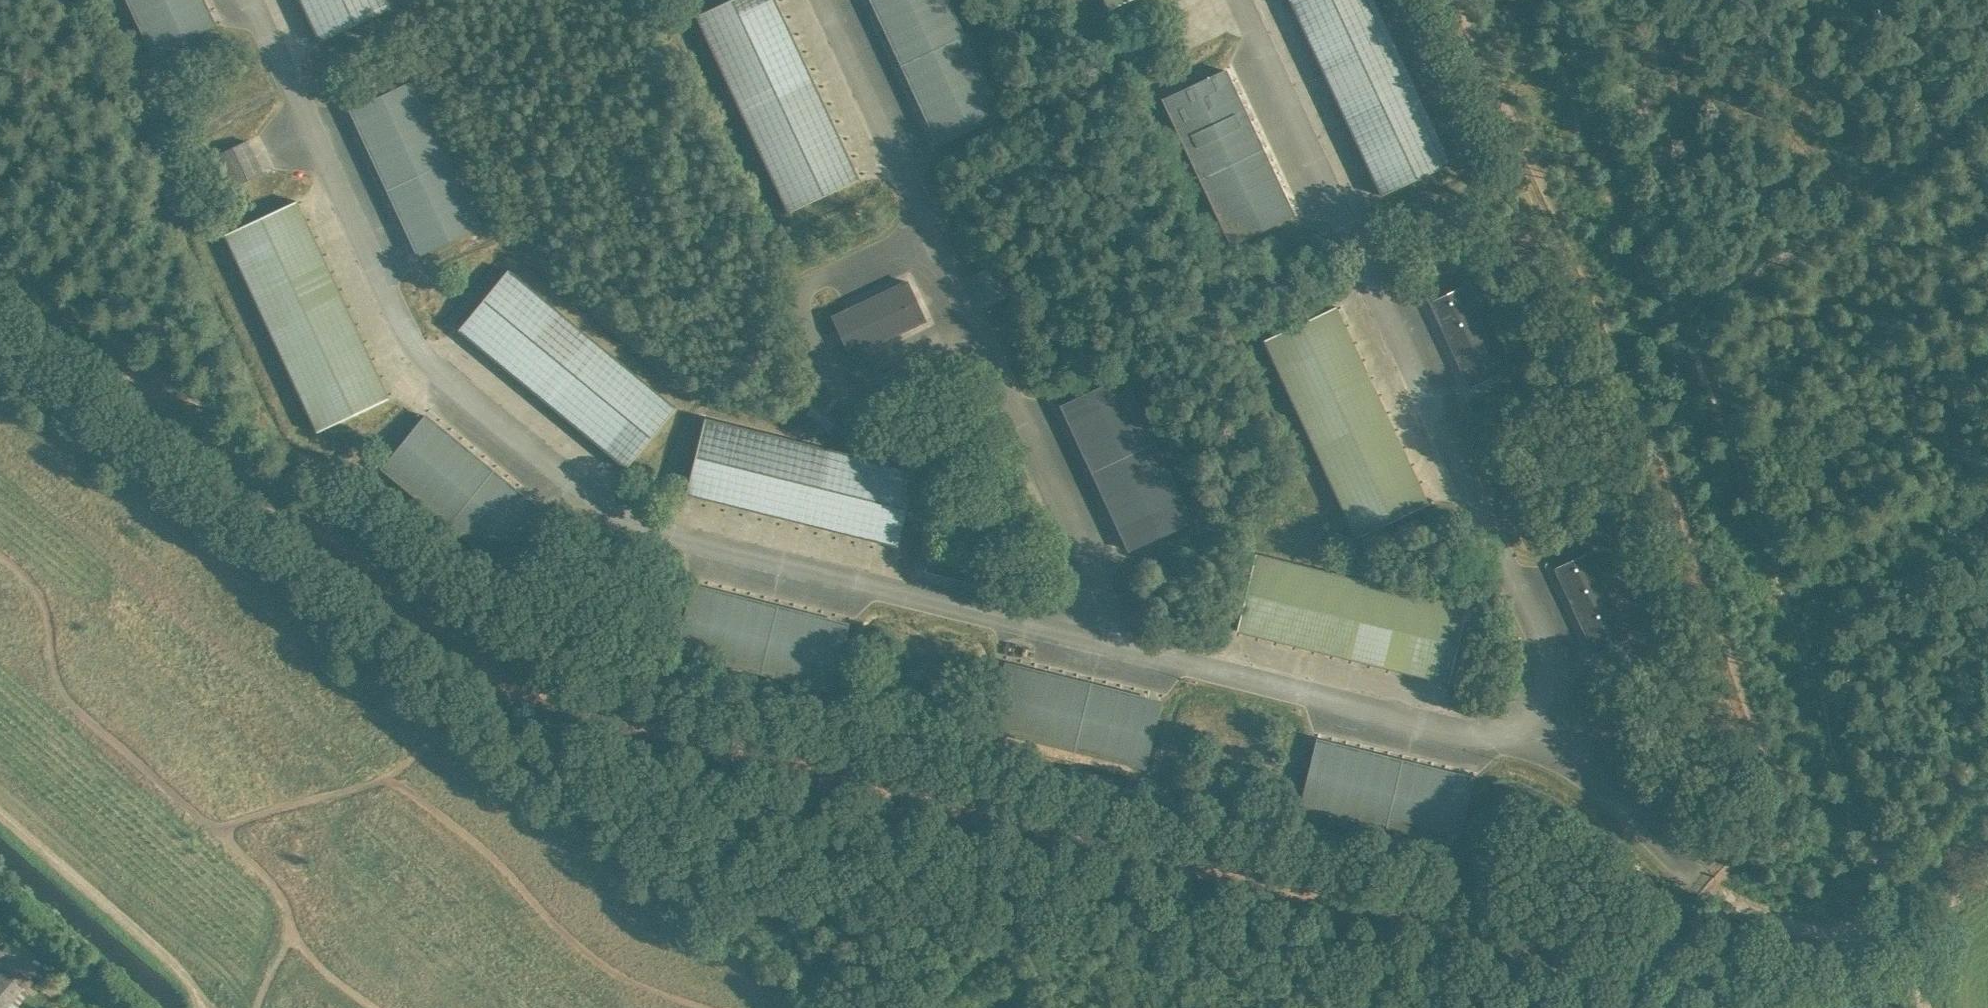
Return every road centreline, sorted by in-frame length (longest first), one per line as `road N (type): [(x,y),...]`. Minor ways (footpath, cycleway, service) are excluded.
road 1 (track): [(1907,934),(1818,749),(1675,332),(1521,0)]
road 2 (track): [(1785,791),(1722,868),(1608,962),(1074,833)]
road 3 (track): [(1074,833),(562,717),(525,712),(488,725)]
road 4 (track): [(1702,316),(1987,91)]

